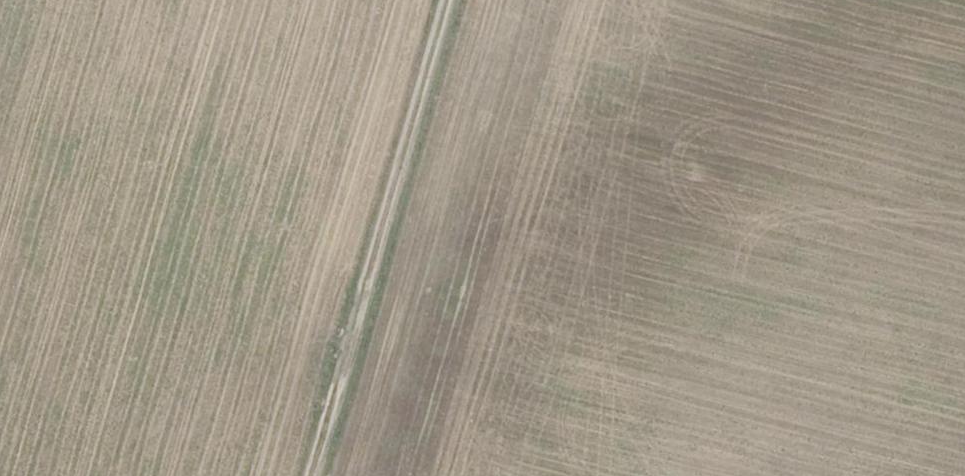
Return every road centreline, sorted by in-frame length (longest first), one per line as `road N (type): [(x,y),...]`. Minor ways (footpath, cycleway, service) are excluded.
road 1 (track): [(435,0),(299,475)]

